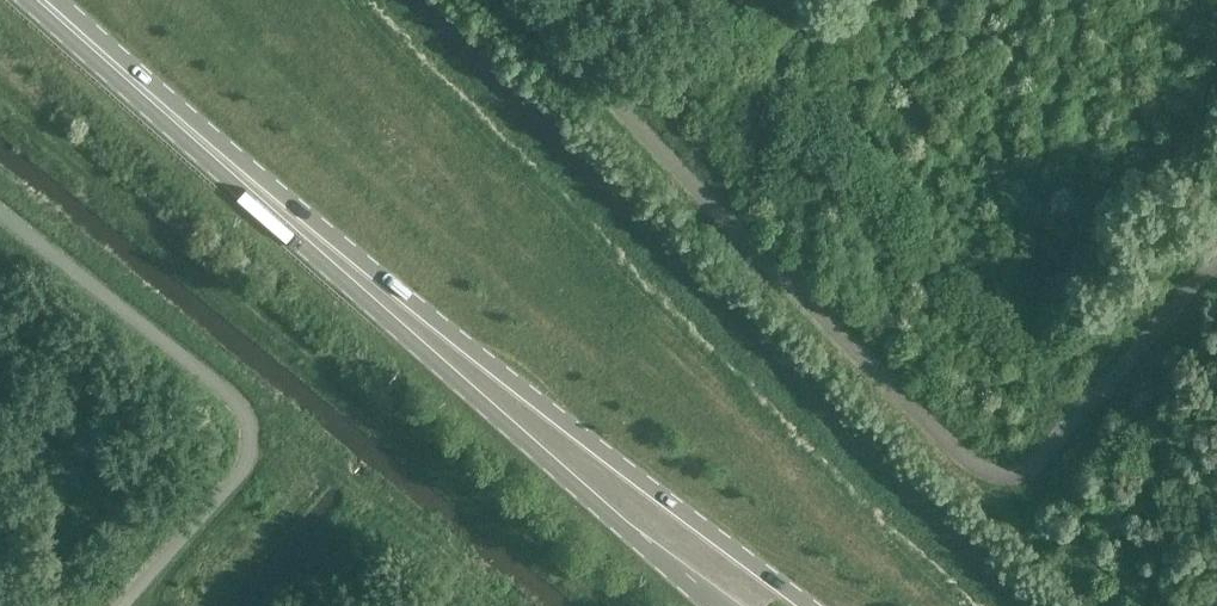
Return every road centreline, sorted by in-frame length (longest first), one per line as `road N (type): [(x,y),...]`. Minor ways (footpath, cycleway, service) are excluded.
road 1 (primary): [(808,605),(554,413),(209,129),(164,109)]
road 2 (primary): [(164,109),(187,141),(634,537),(724,605)]
road 3 (primary): [(42,0),(164,109)]

